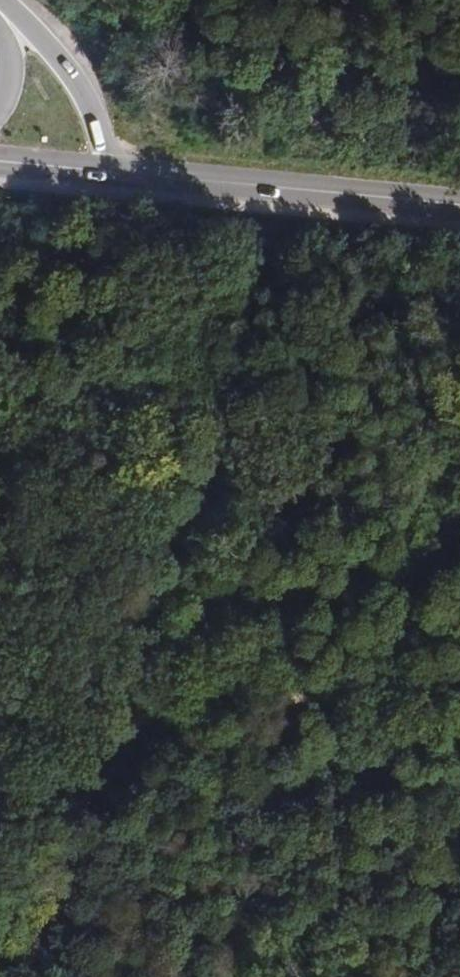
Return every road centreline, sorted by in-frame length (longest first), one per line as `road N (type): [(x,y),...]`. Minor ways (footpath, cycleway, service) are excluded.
road 1 (secondary): [(459,206),(116,174)]
road 2 (track): [(128,716),(459,678)]
road 3 (track): [(40,976),(128,716)]
road 4 (trunk): [(0,5),(51,48),(78,87),(116,174)]
road 5 (track): [(128,716),(0,710)]

